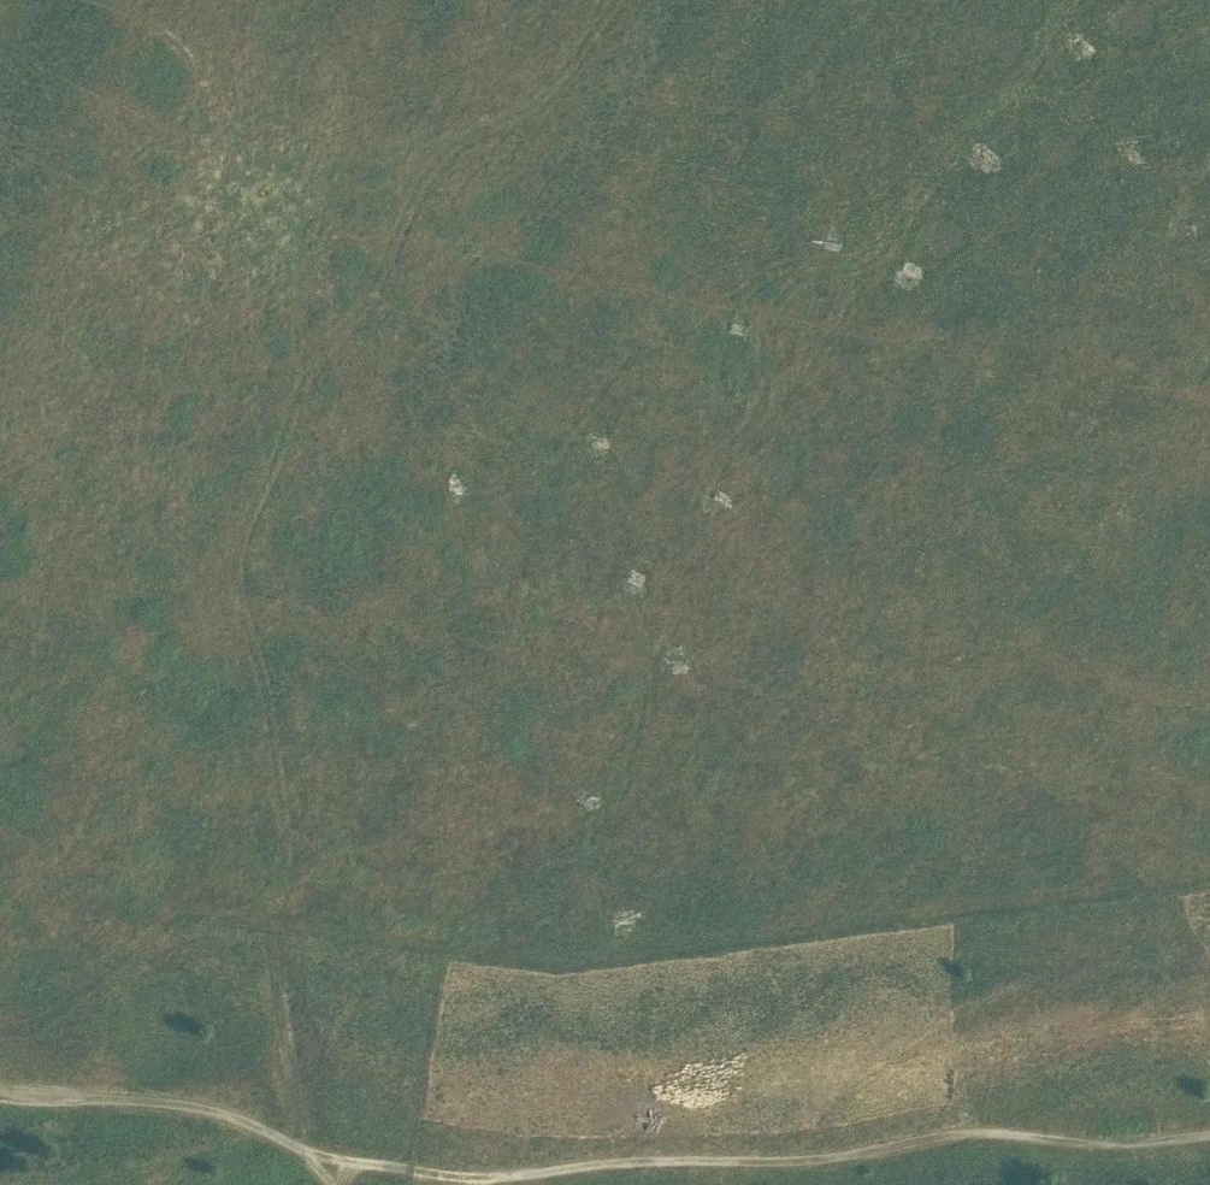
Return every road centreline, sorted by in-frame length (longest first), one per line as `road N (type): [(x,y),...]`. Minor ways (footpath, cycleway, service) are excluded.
road 1 (track): [(492,1176),(604,1162),(773,1160),(980,1132),(1101,1140),(1209,1136)]
road 2 (track): [(317,1155),(235,1112),(0,1087)]
road 3 (track): [(317,1155),(492,1176)]

